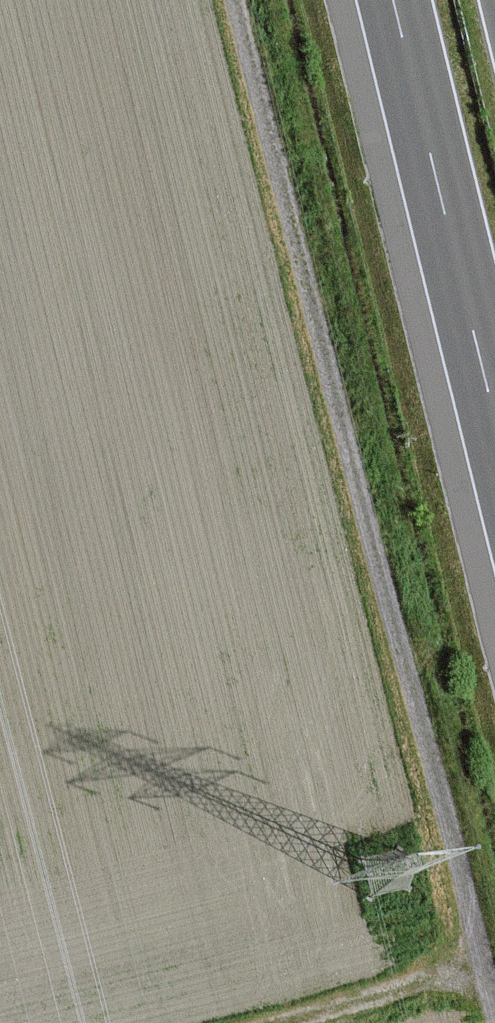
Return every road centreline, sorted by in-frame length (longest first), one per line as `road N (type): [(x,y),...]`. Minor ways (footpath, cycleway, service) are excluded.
road 1 (unclassified): [(493,1022),(239,0)]
road 2 (motorway): [(393,0),(494,421)]
road 3 (track): [(479,967),(263,1022)]

